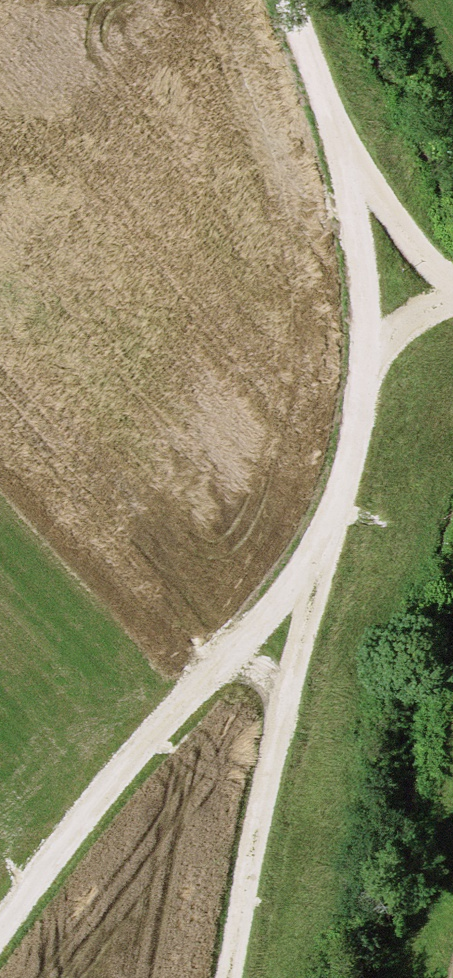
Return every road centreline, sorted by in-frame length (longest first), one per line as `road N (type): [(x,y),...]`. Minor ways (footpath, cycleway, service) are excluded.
road 1 (track): [(324,563),(357,463),(365,374),(346,155),(286,0)]
road 2 (track): [(0,927),(137,755),(324,563)]
road 3 (track): [(230,977),(240,900),(324,563)]
road 4 (track): [(452,284),(391,222),(346,155)]

